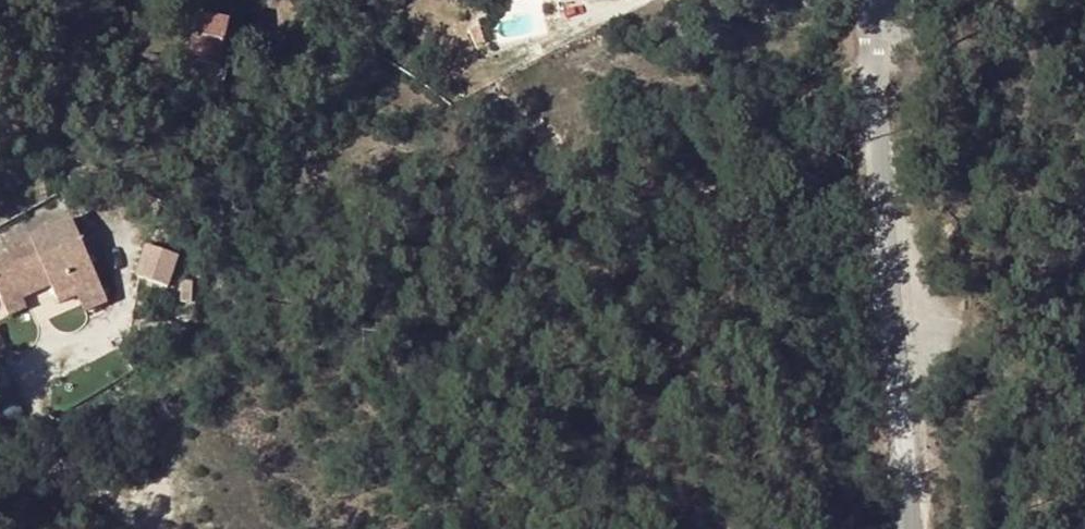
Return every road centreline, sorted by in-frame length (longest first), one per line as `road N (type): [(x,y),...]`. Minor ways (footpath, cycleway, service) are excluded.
road 1 (residential): [(886,0),(877,94),(909,528)]

